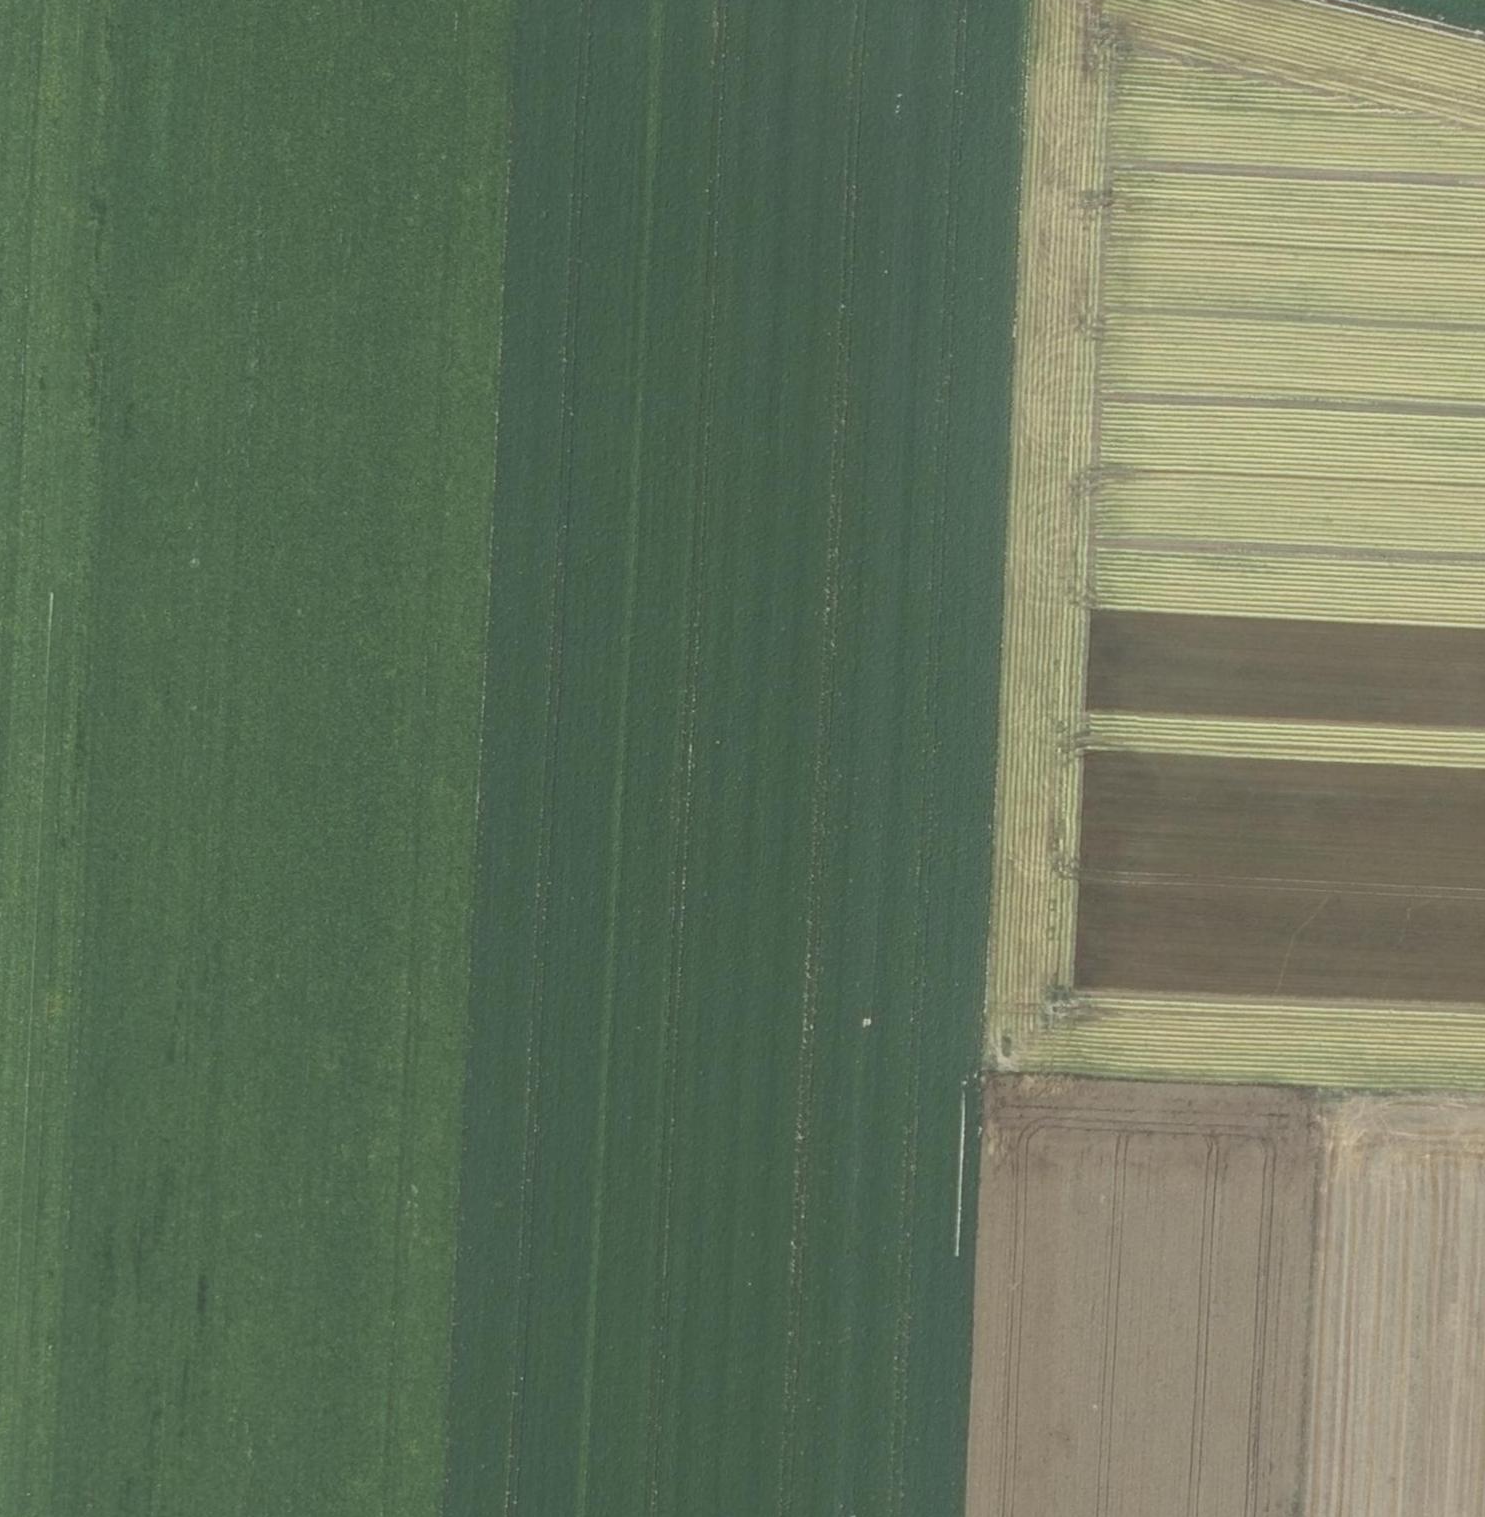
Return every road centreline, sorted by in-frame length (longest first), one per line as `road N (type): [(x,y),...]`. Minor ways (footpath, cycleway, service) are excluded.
road 1 (track): [(1484,31),(1356,0)]

